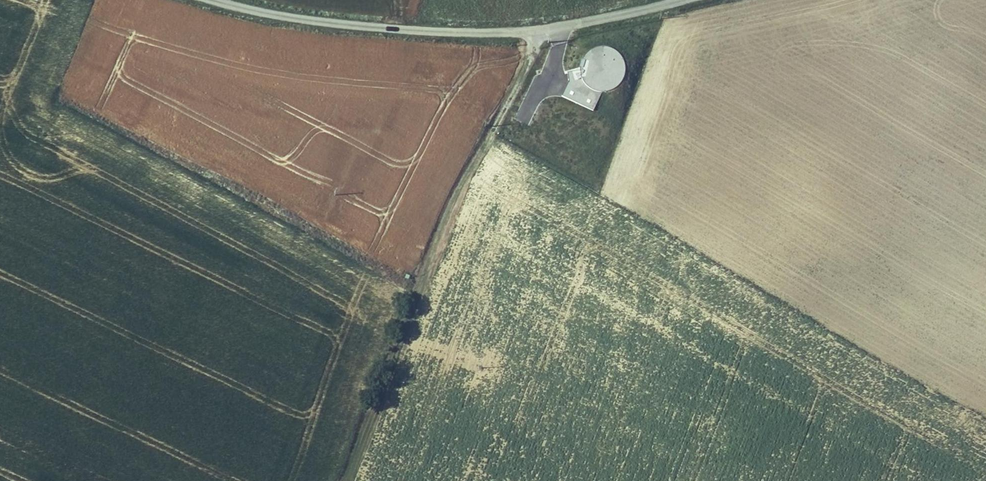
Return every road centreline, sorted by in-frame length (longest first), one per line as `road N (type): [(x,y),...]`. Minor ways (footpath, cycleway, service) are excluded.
road 1 (track): [(529,31),(523,76),(442,224),(347,480)]
road 2 (unclassified): [(214,0),(309,20),(477,32),(562,27),(685,0)]

